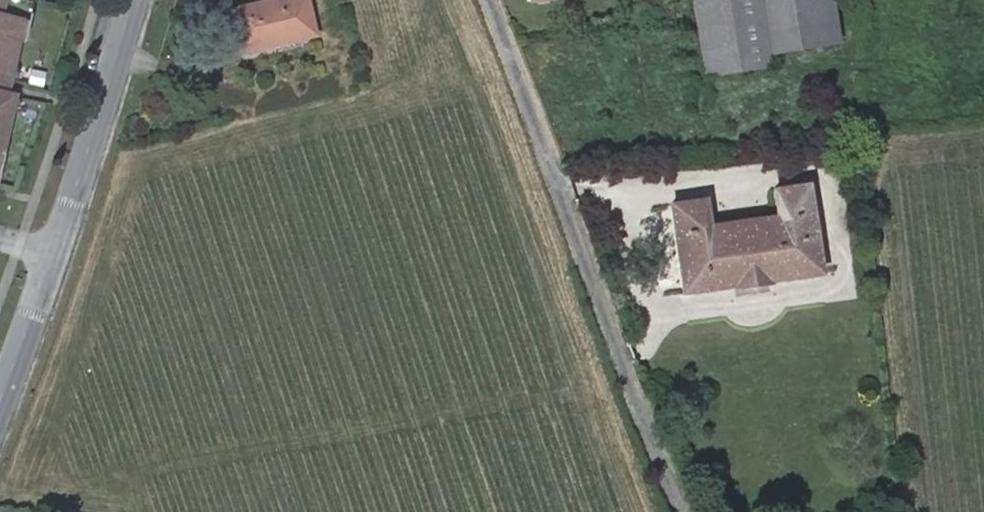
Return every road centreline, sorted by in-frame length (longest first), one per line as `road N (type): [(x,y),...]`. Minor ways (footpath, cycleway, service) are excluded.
road 1 (residential): [(695,511),(482,0)]
road 2 (tertiary): [(59,251),(134,0)]
road 3 (tertiary): [(0,407),(59,251)]

